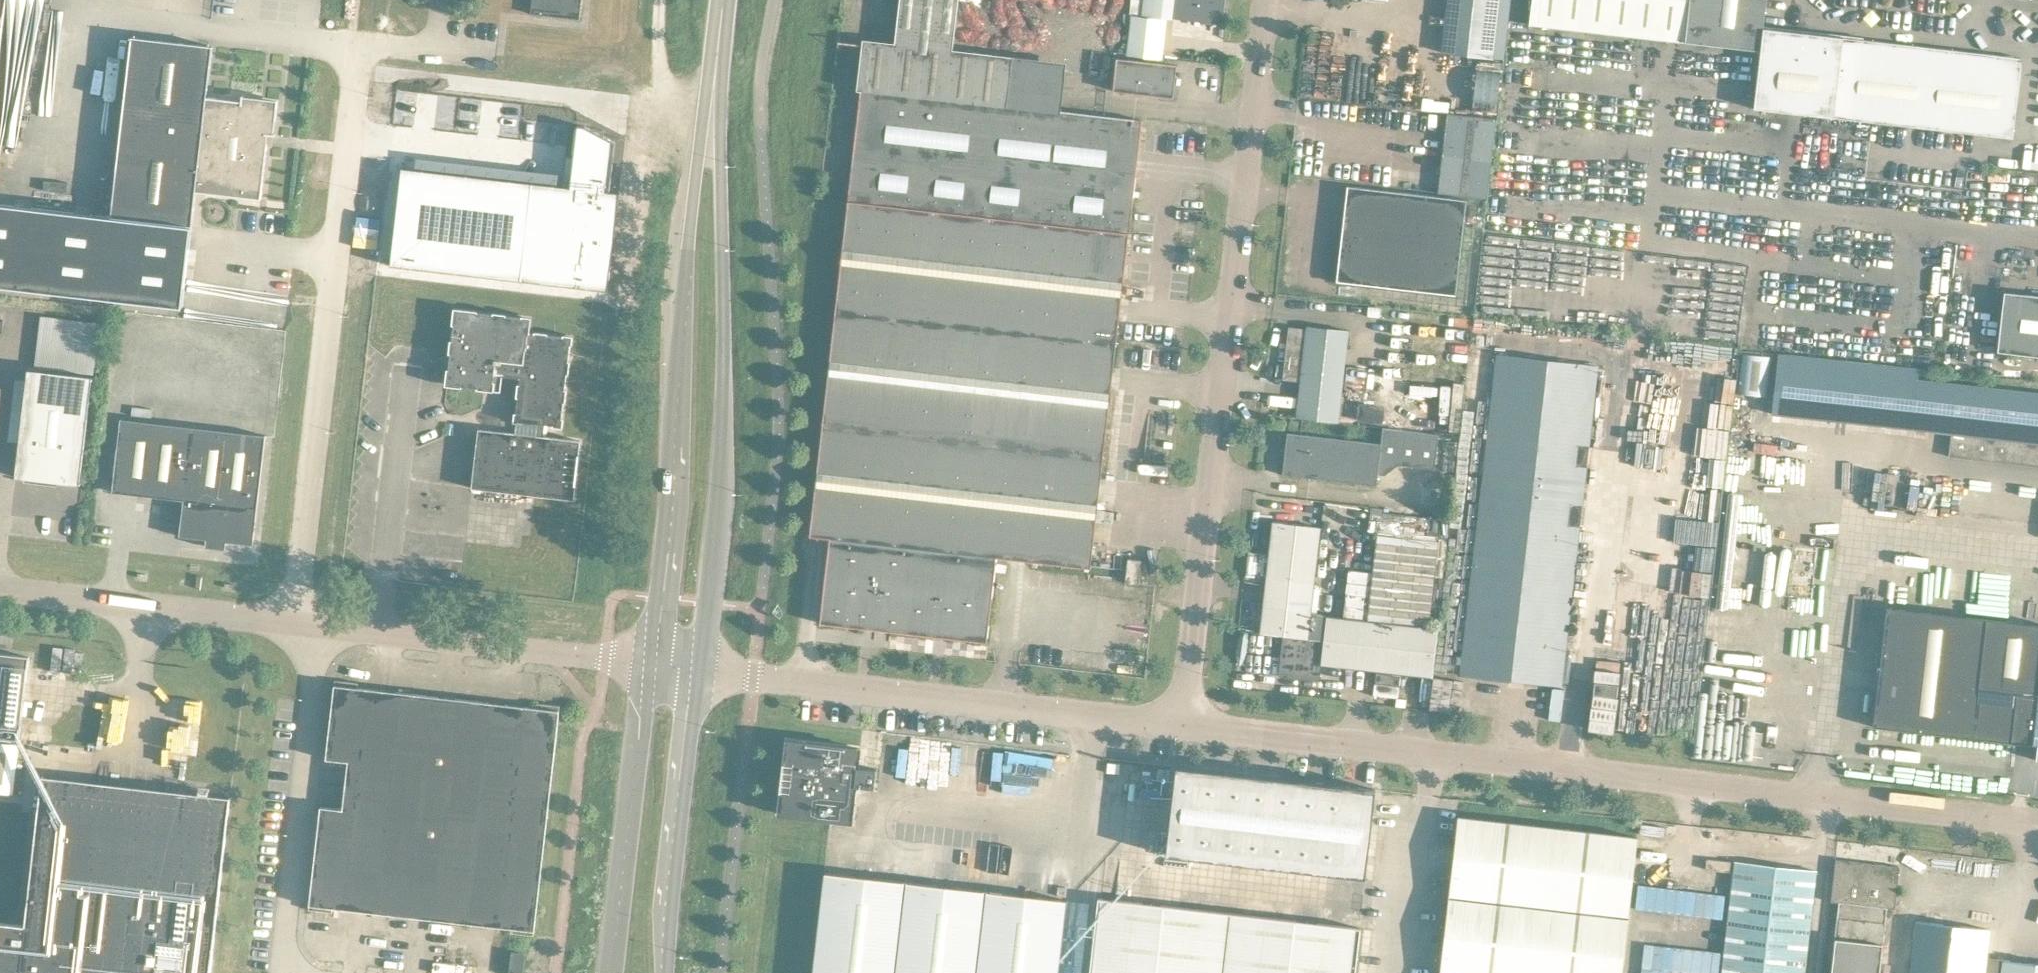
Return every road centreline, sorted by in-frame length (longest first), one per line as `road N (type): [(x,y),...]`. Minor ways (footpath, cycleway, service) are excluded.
road 1 (unclassified): [(1177,728),(1776,798),(2037,813)]
road 2 (unclassified): [(289,632),(356,54),(489,70)]
road 3 (unclassified): [(1249,149),(1177,728)]
road 4 (secondary): [(699,675),(722,375),(712,97)]
road 5 (secondary): [(712,97),(668,411),(650,670)]
road 6 (unclassified): [(699,675),(1177,728)]
road 7 (unclassified): [(284,972),(319,636)]
road 8 (unclassified): [(650,670),(319,636)]
road 9 (secondary): [(650,670),(616,972)]
road 10 (secondary): [(669,972),(699,675)]
road 11 (unclassified): [(289,632),(0,597)]
road 12 (unclassified): [(1261,0),(1249,149)]

